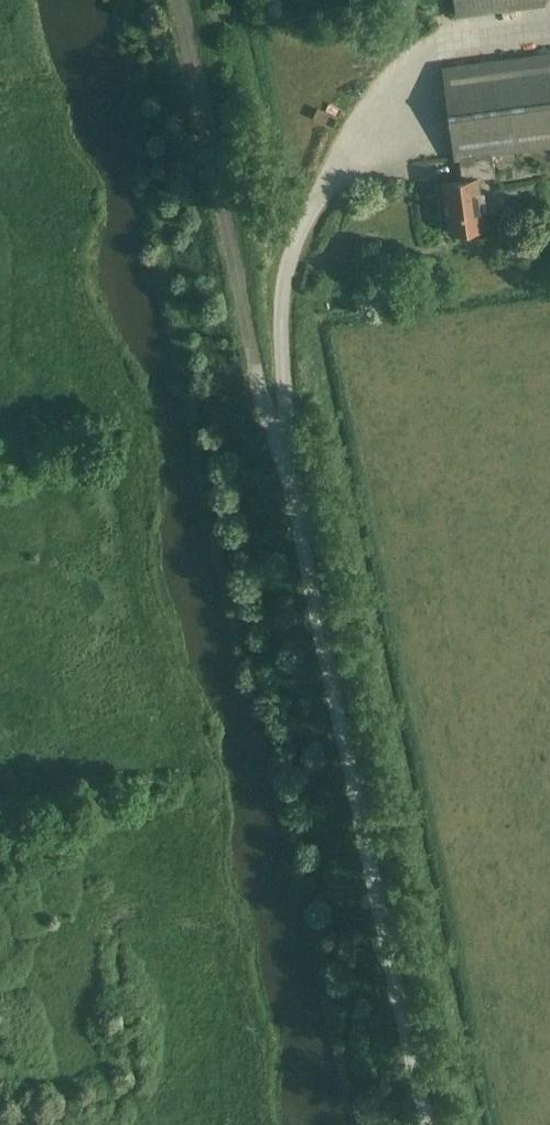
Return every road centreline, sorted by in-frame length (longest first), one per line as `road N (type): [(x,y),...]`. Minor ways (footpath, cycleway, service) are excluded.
road 1 (unclassified): [(184,0),(399,1041),(428,1124)]

